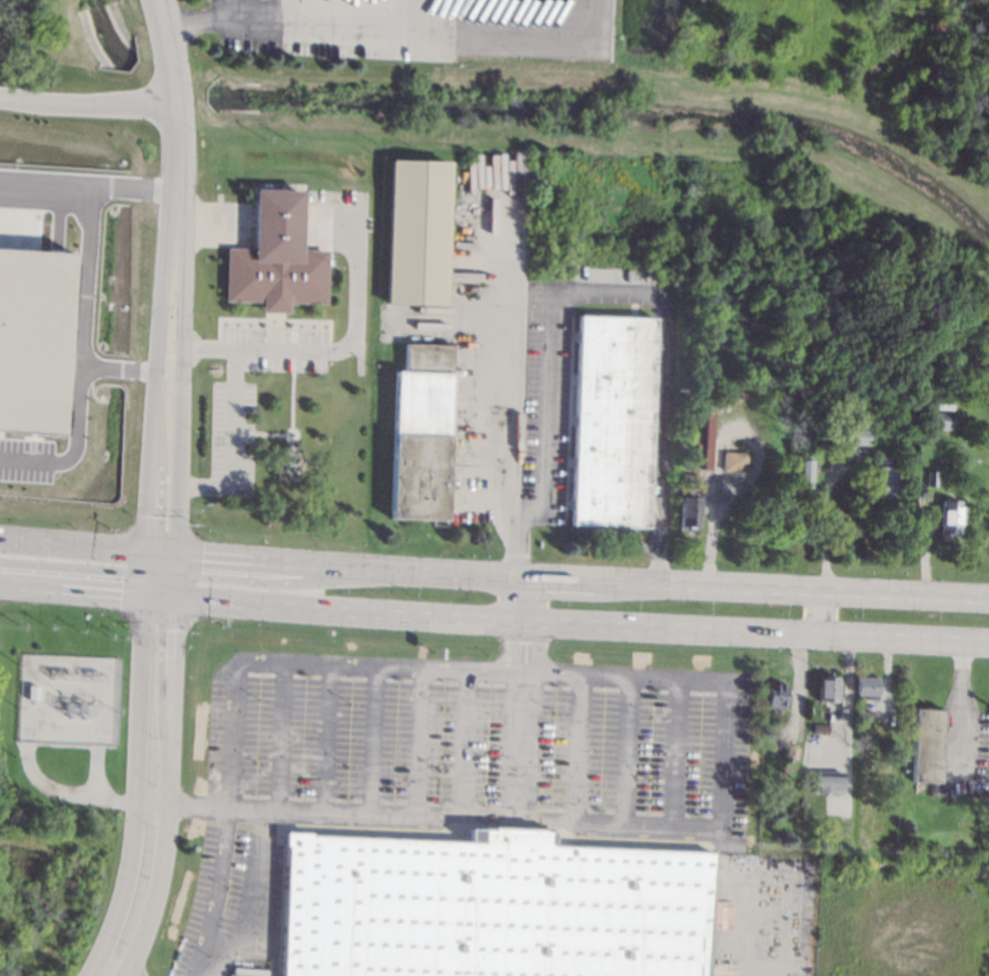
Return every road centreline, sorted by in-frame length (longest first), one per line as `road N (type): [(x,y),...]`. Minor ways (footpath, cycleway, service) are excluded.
road 1 (secondary): [(988,597),(146,551)]
road 2 (secondary): [(175,599),(988,642)]
road 3 (tertiary): [(107,975),(130,961),(161,873),(175,599)]
road 4 (tertiary): [(145,596),(130,868),(103,950),(104,975)]
road 5 (residential): [(173,103),(169,347)]
road 6 (residential): [(176,554),(181,381),(169,347)]
road 7 (residential): [(169,347),(154,380),(146,551)]
road 8 (secondary): [(146,551),(0,539)]
road 9 (secondary): [(0,583),(145,596)]

